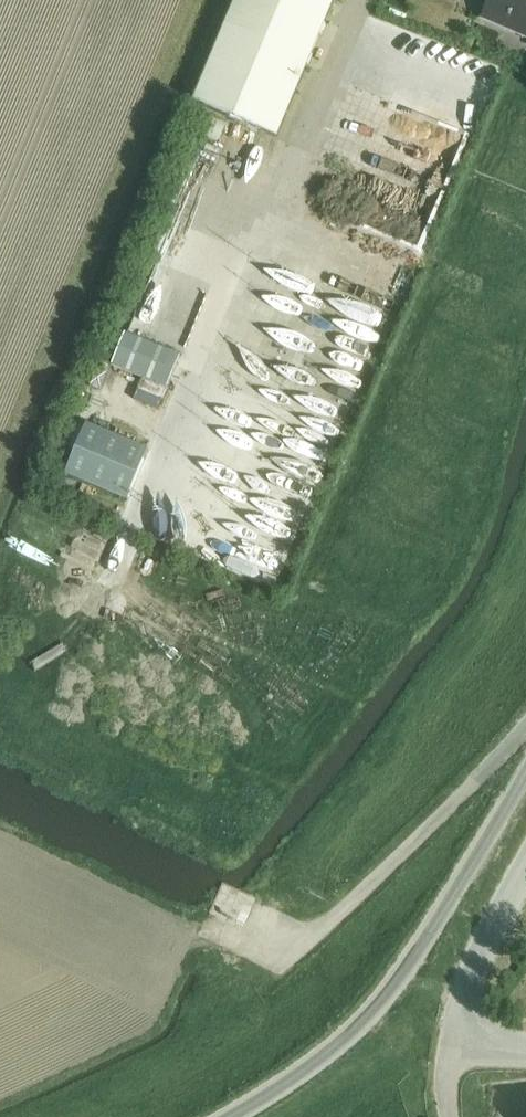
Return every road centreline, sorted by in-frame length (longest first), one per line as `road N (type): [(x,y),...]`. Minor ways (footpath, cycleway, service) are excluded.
road 1 (unclassified): [(235,1116),(357,1030),(413,958),(525,776)]
road 2 (unclassified): [(525,869),(480,955),(466,1024)]

